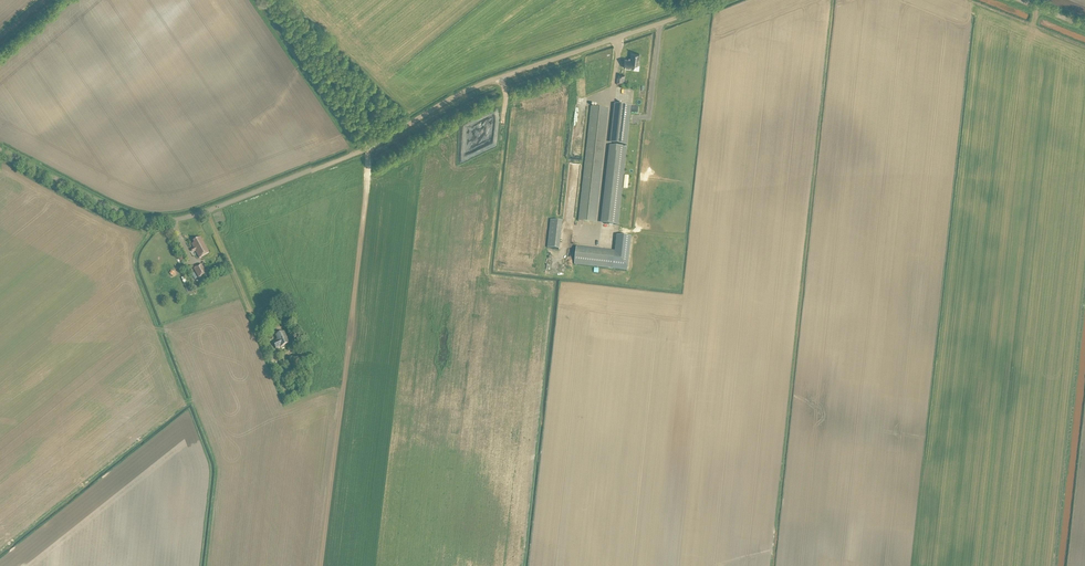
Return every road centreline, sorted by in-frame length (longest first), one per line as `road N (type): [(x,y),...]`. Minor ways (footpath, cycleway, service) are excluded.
road 1 (unclassified): [(722,0),(474,87),(387,140),(182,220),(138,219),(0,149)]
road 2 (track): [(208,211),(260,334)]

